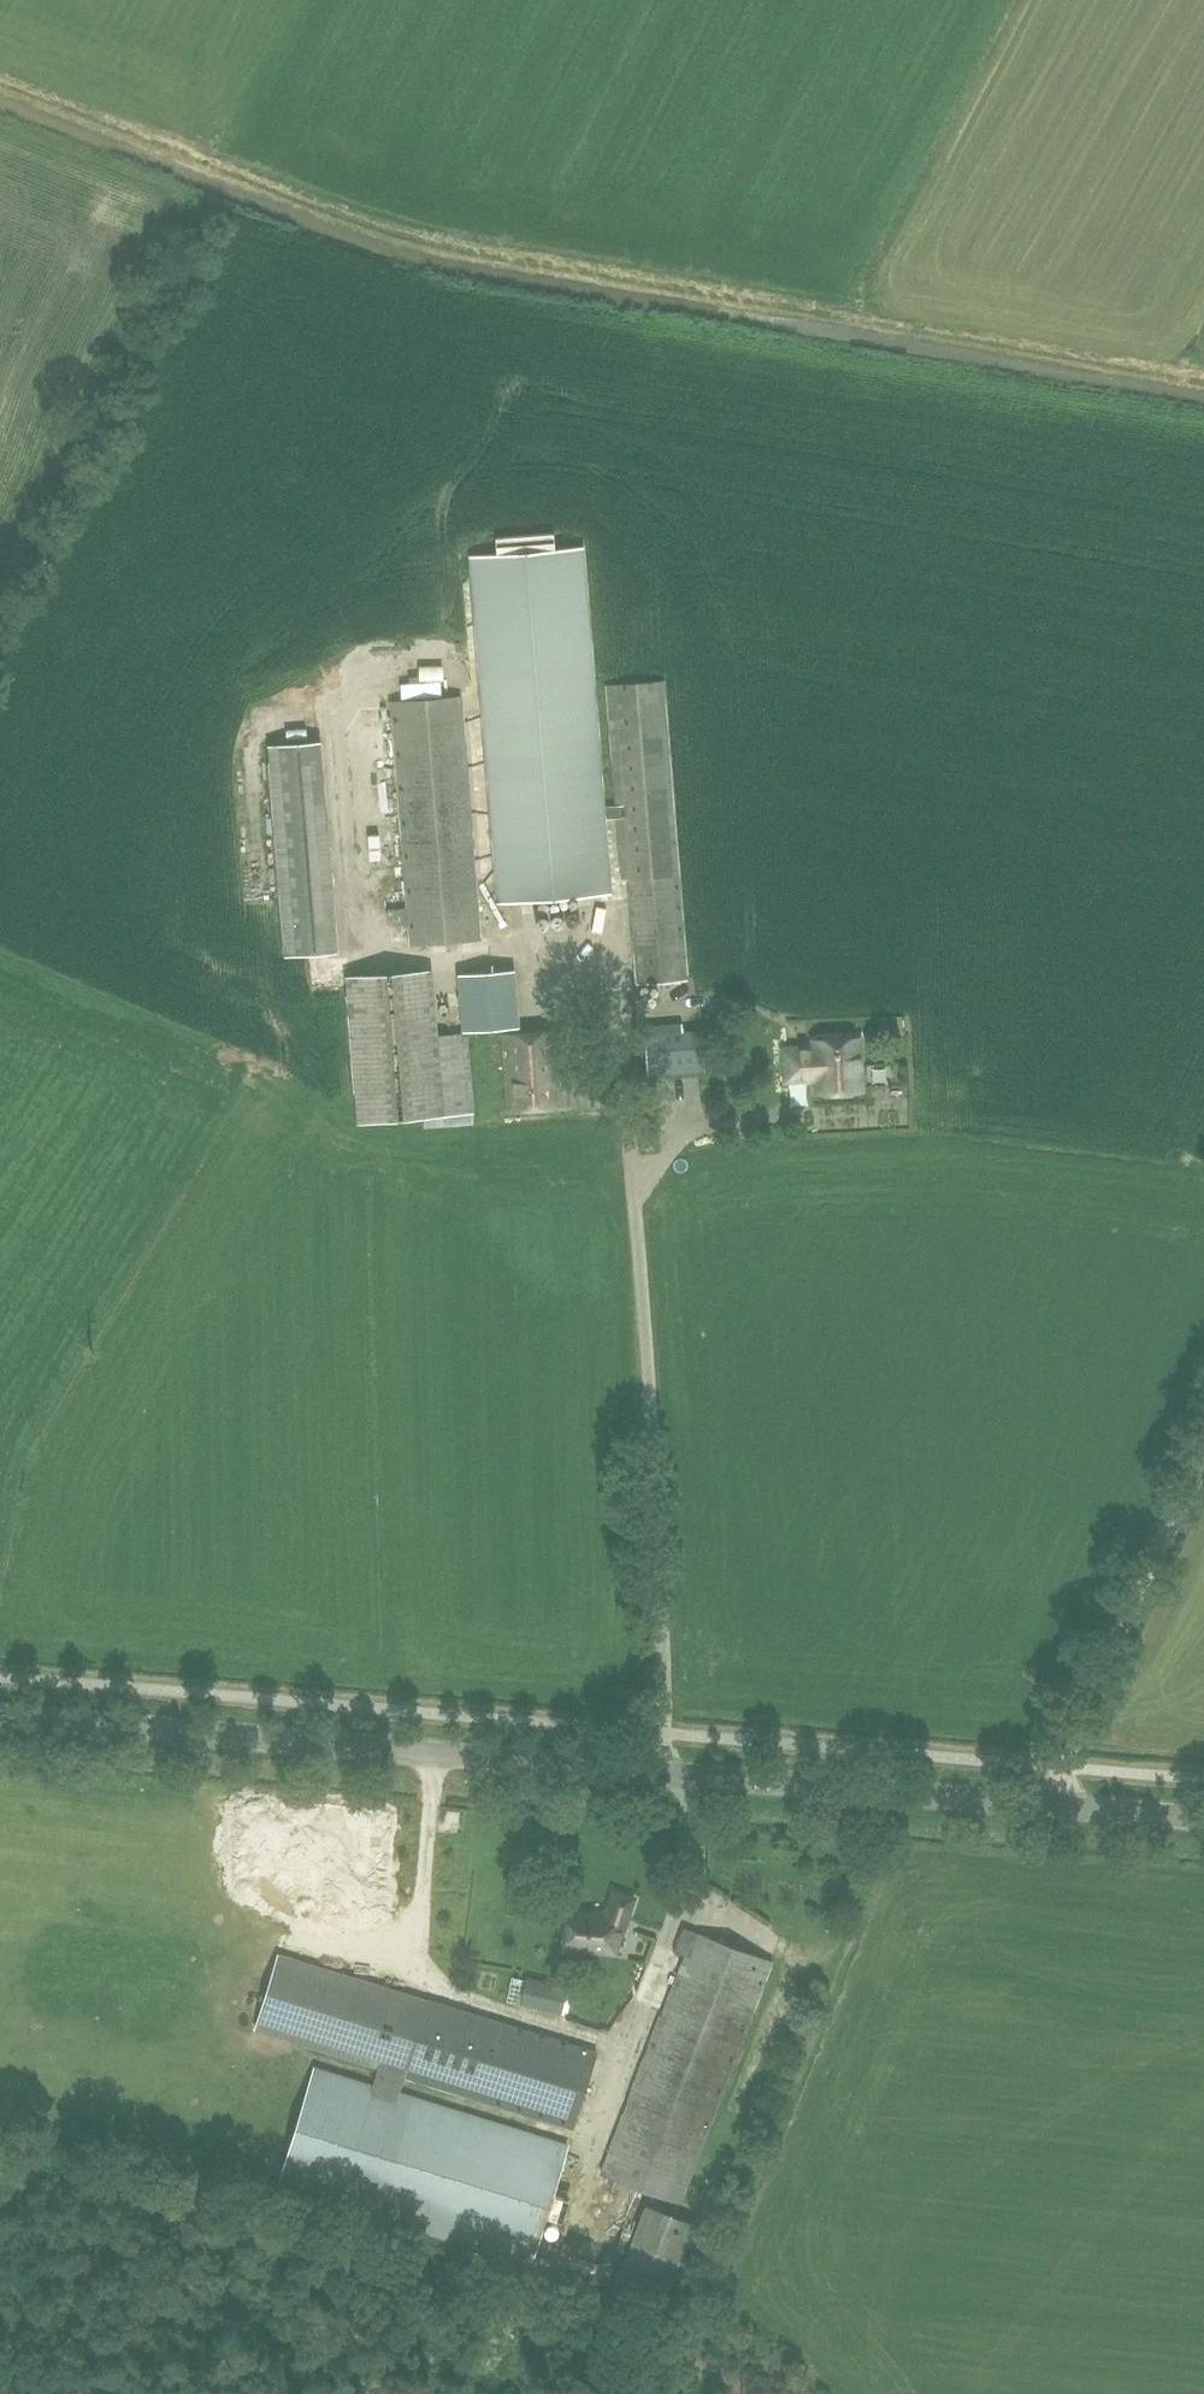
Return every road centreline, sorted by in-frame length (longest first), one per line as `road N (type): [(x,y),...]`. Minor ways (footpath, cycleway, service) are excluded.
road 1 (tertiary): [(1203,1824),(0,1715)]
road 2 (track): [(648,2393),(712,2315),(900,1796)]
road 3 (track): [(1203,1460),(1063,1765)]

